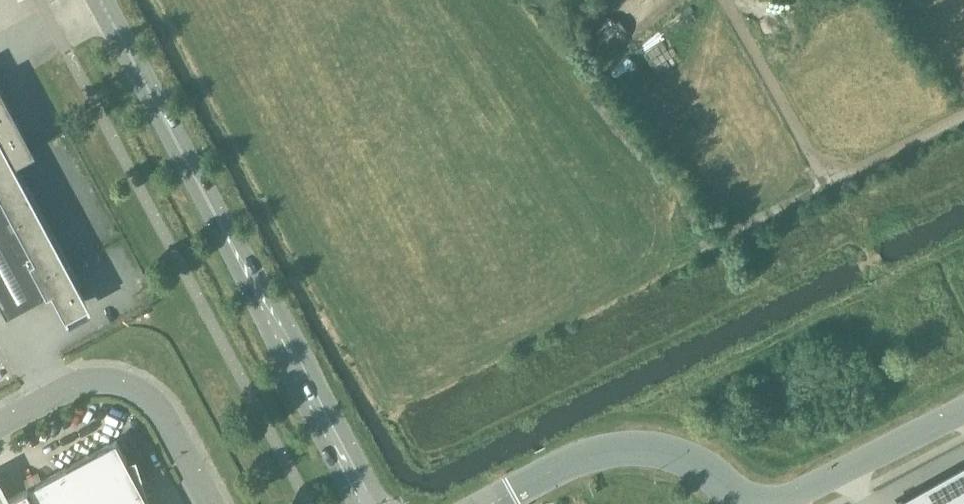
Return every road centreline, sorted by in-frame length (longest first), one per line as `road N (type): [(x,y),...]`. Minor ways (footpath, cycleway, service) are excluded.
road 1 (secondary): [(369,503),(105,0)]
road 2 (unclassified): [(753,503),(680,460),(629,450),(568,465),(494,503)]
road 3 (unclassified): [(0,425),(83,384),(128,387),(162,414),(210,503)]
road 4 (unclassified): [(963,410),(767,503)]

